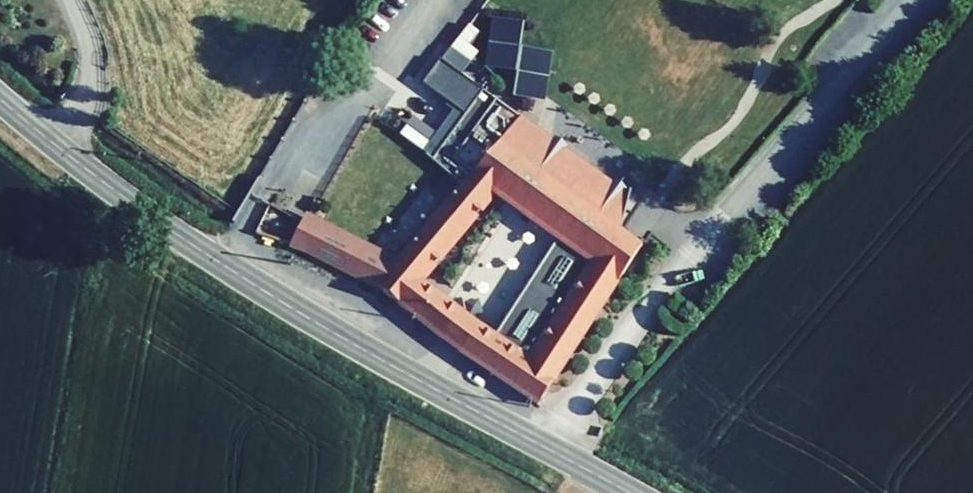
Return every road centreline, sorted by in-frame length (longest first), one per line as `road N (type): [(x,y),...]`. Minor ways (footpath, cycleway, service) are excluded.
road 1 (secondary): [(0,99),(107,186),(307,318),(629,492)]

